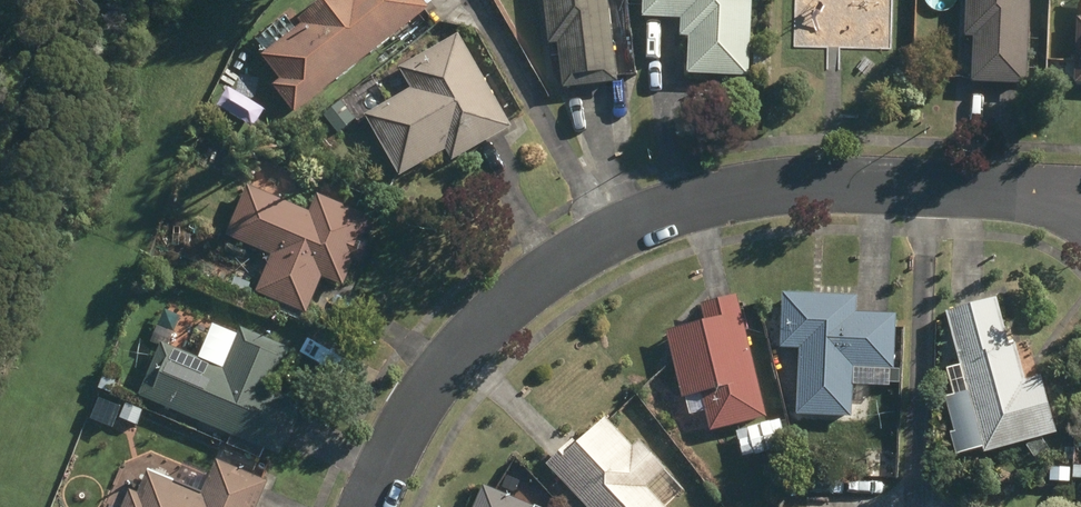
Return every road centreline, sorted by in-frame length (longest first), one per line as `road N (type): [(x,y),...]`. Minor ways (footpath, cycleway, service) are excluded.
road 1 (residential): [(1080,212),(1015,200),(819,189),(653,217),(534,283),(430,389),(368,506)]

